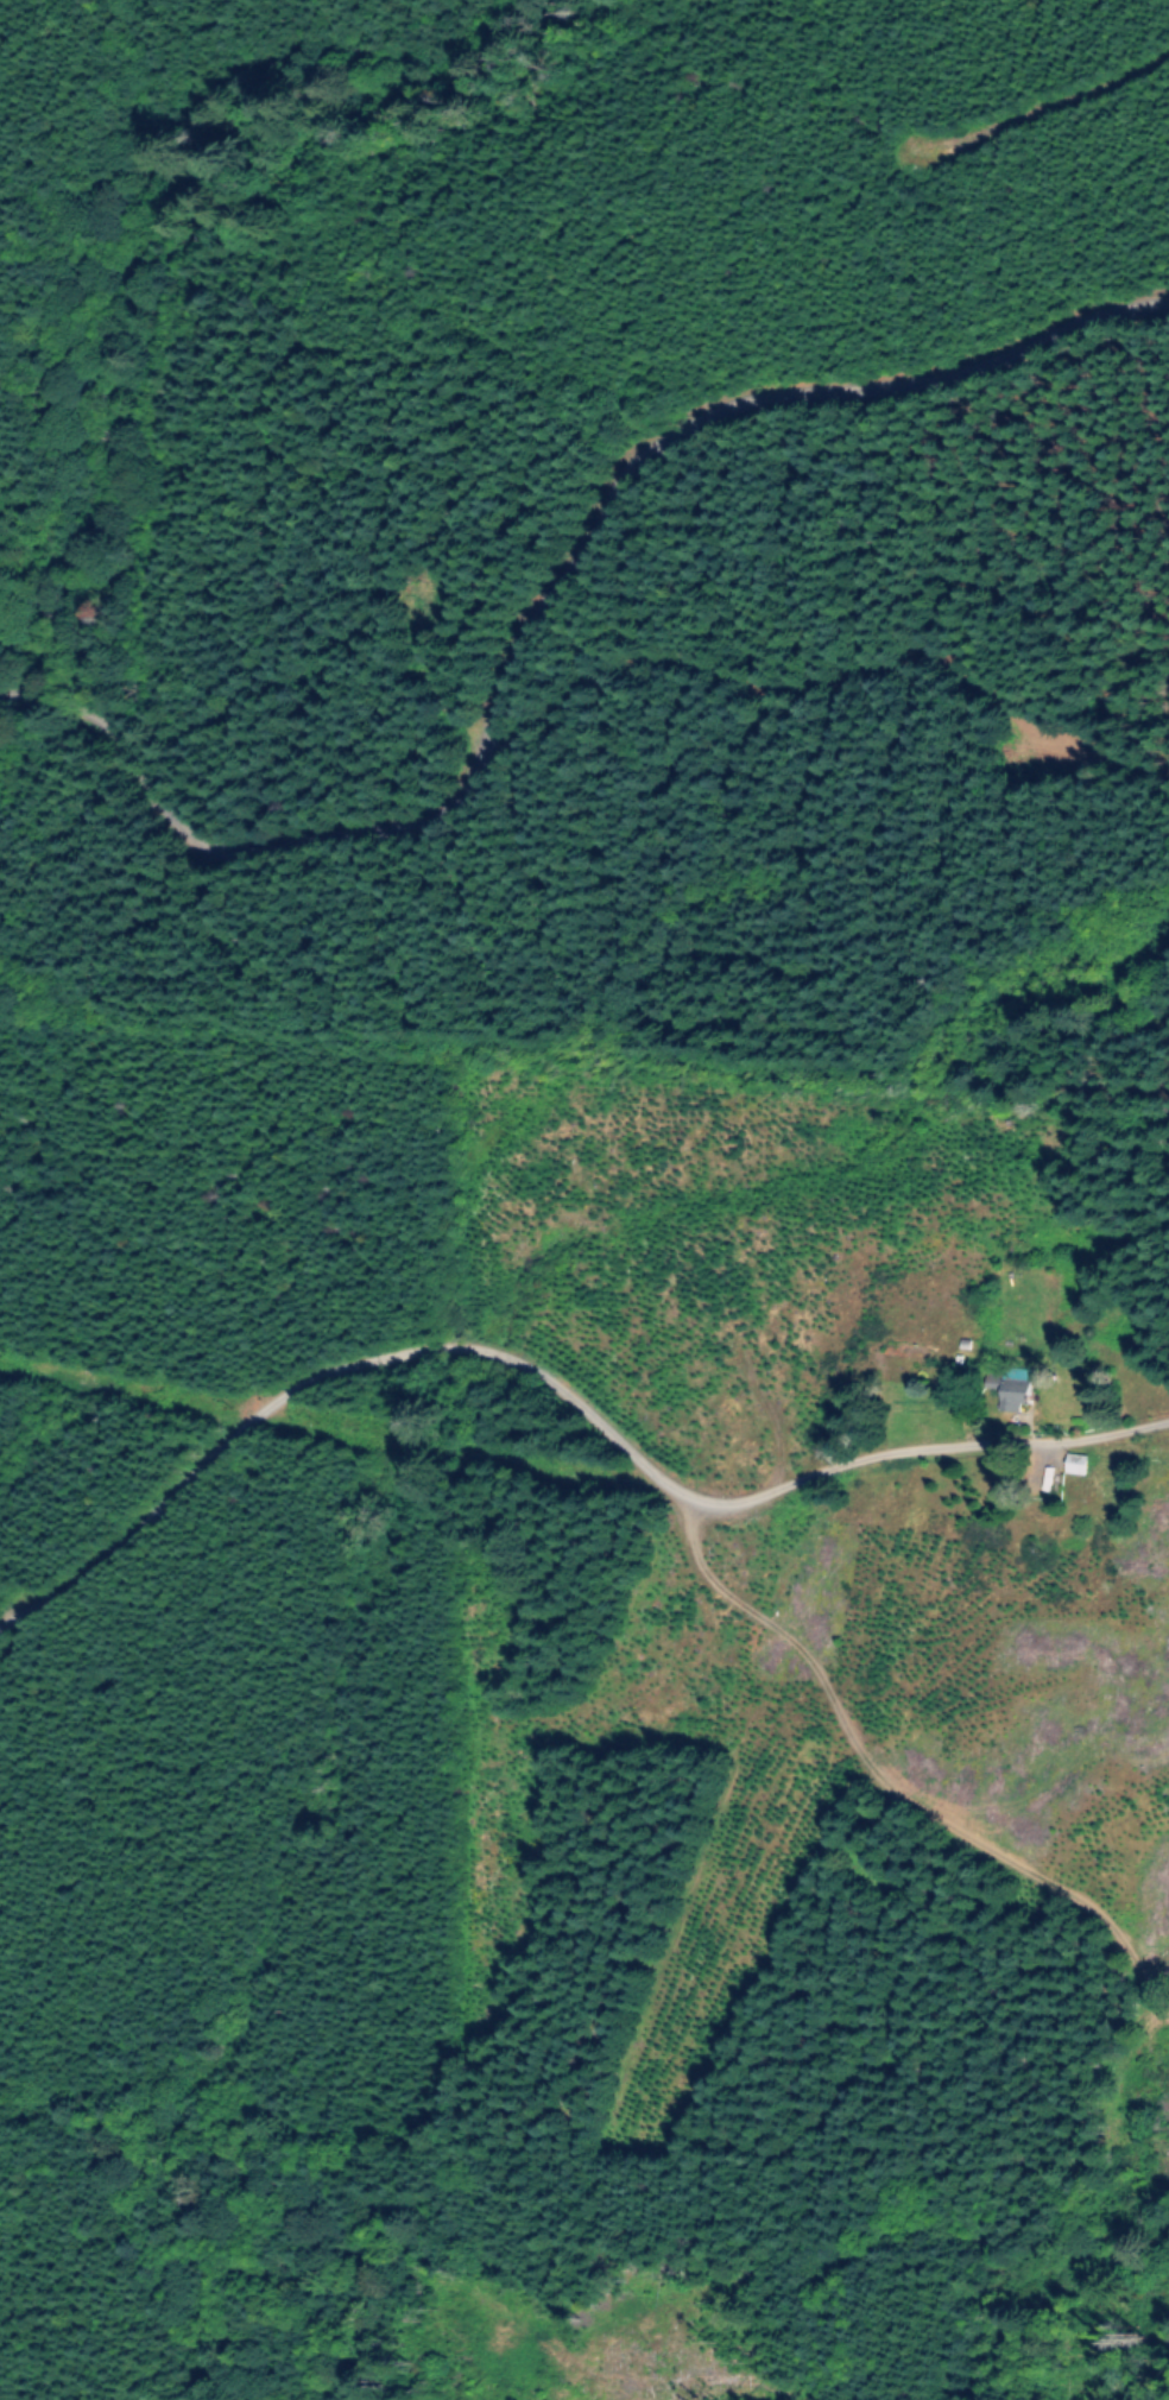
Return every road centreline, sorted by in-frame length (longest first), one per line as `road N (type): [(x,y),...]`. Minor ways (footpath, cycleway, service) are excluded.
road 1 (residential): [(806,0),(588,225),(454,383),(425,530),(441,697),(466,713),(514,665),(613,516),(706,453),(1023,424),(1168,356)]
road 2 (residential): [(0,775),(62,779),(217,878),(310,864),(466,713),(530,750),(620,697),(659,644),(732,626),(816,678),(918,696),(1032,738),(1168,828)]
road 3 (residential): [(1168,1413),(967,1466),(713,1474),(466,1382),(353,1382),(233,1446),(0,1698)]

